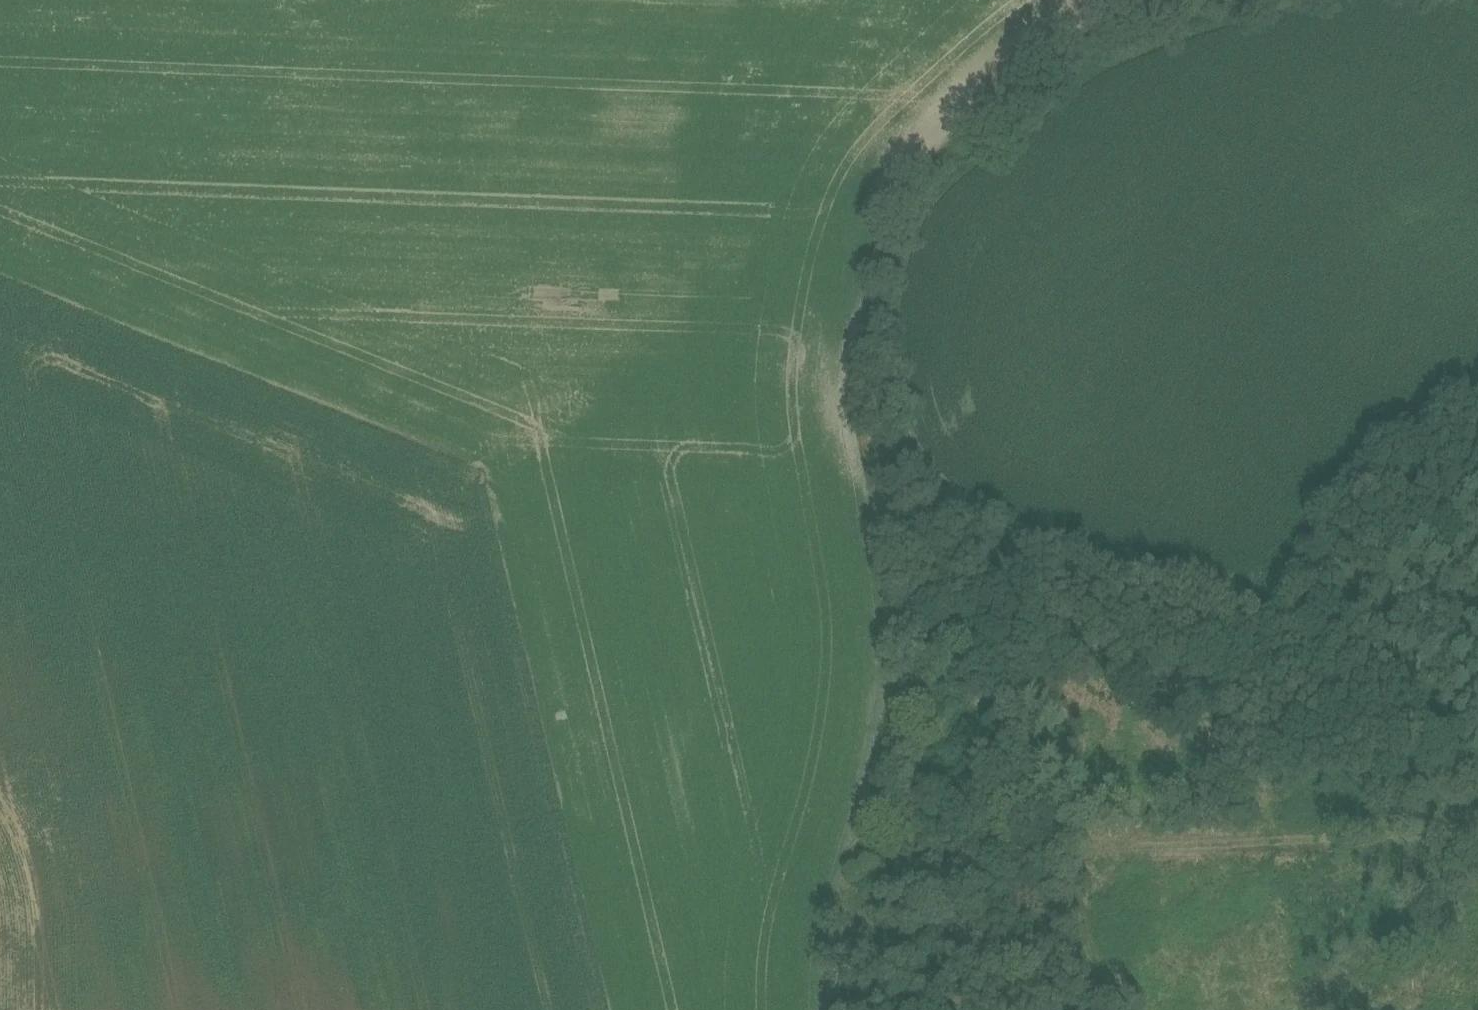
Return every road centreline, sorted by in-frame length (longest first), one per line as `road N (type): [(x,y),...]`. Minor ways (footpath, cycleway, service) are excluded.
road 1 (track): [(1114,1009),(1079,871),(972,649),(888,536)]
road 2 (track): [(1477,833),(1066,842)]
road 3 (track): [(1467,833),(1385,754),(1291,621)]
road 4 (track): [(1426,794),(1427,695),(1477,582)]

